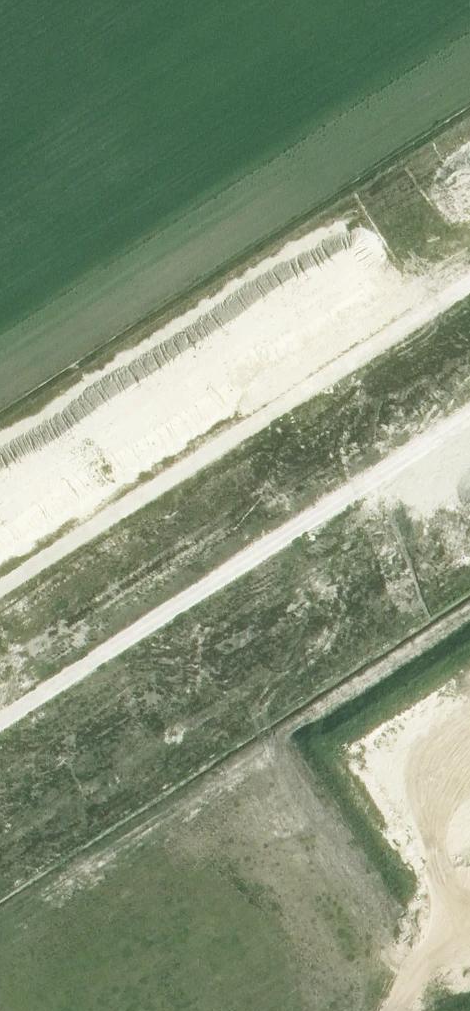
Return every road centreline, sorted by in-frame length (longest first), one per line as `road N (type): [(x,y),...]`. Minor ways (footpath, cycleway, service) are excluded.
road 1 (track): [(0,396),(469,90)]
road 2 (track): [(393,1010),(440,891)]

